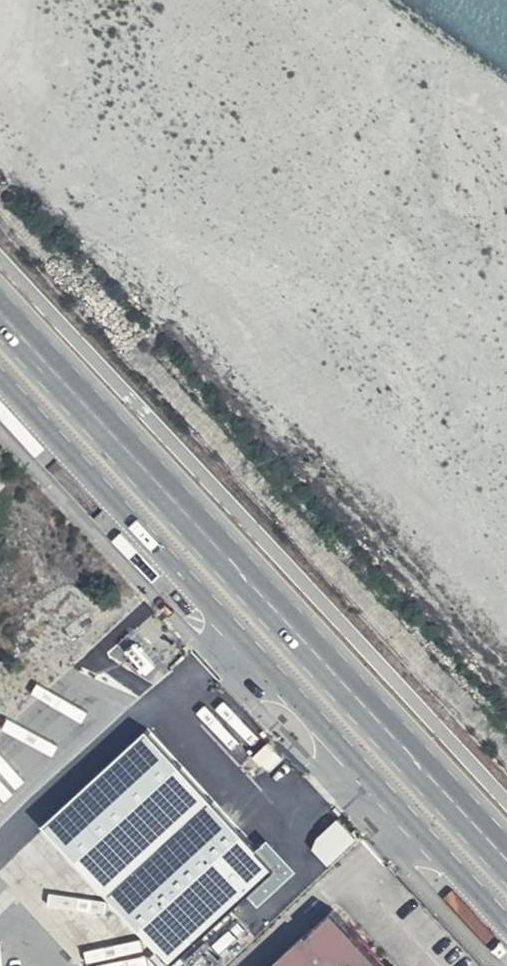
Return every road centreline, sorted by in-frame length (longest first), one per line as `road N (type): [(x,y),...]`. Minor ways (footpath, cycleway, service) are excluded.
road 1 (tertiary): [(0,379),(506,926)]
road 2 (primary): [(506,856),(0,310)]

